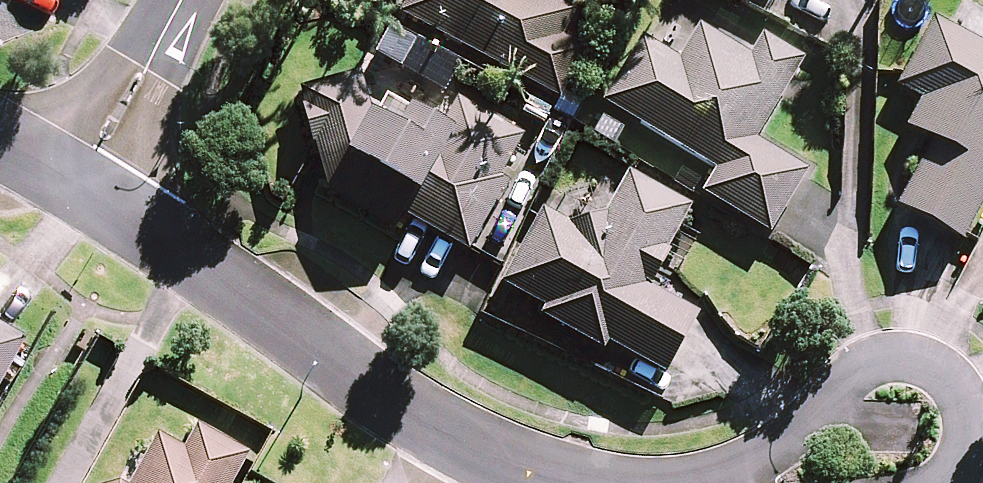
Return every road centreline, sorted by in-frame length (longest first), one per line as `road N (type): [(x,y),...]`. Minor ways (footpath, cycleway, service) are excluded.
road 1 (residential): [(589,482),(450,436),(272,306),(77,186)]
road 2 (residential): [(746,482),(830,397),(887,363),(916,364),(958,407),(957,448),(925,482)]
road 3 (residential): [(77,186),(182,0)]

